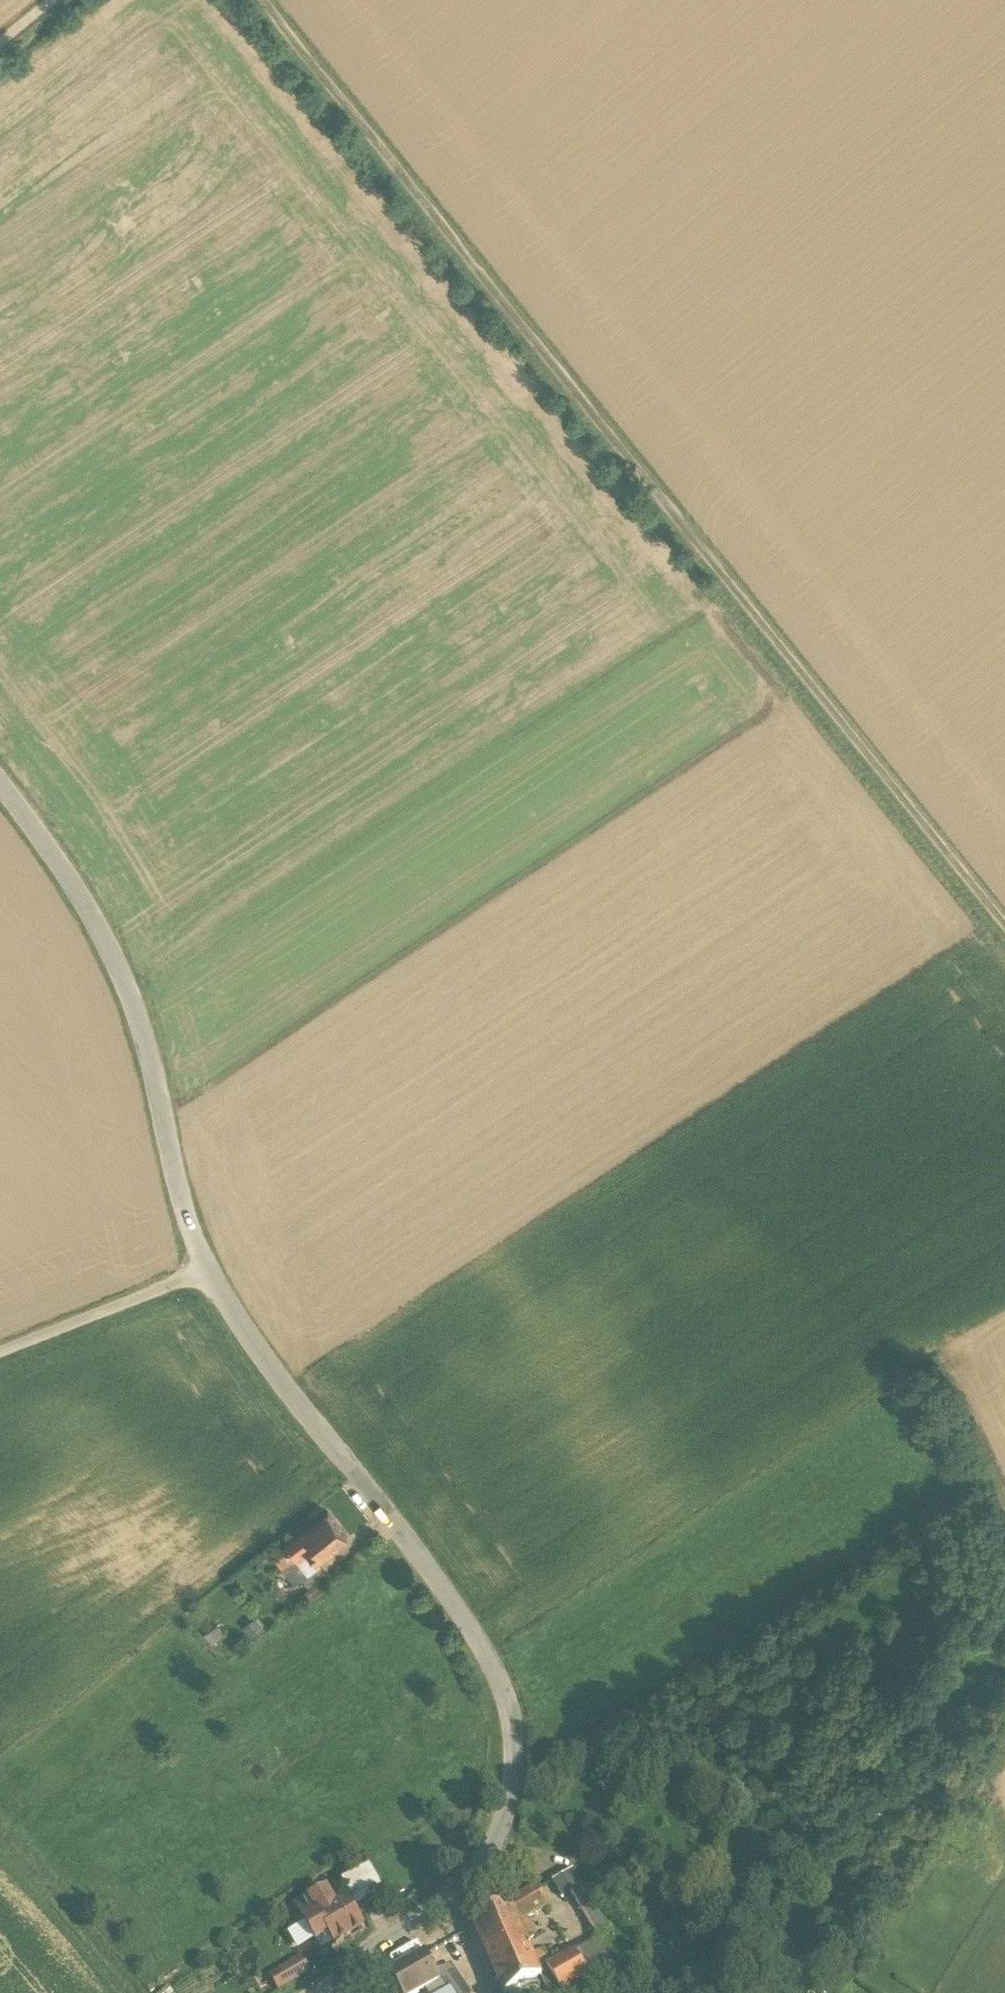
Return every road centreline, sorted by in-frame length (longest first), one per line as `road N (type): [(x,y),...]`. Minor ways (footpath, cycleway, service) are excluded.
road 1 (unclassified): [(0,791),(89,904),(130,990),(209,1276),(485,1649),(508,1701),(516,1752),(495,1844),(403,1934),(363,1961),(347,1992)]
road 2 (track): [(1004,929),(255,0)]
road 3 (track): [(0,1357),(209,1276)]
road 4 (track): [(0,1848),(118,1992)]

